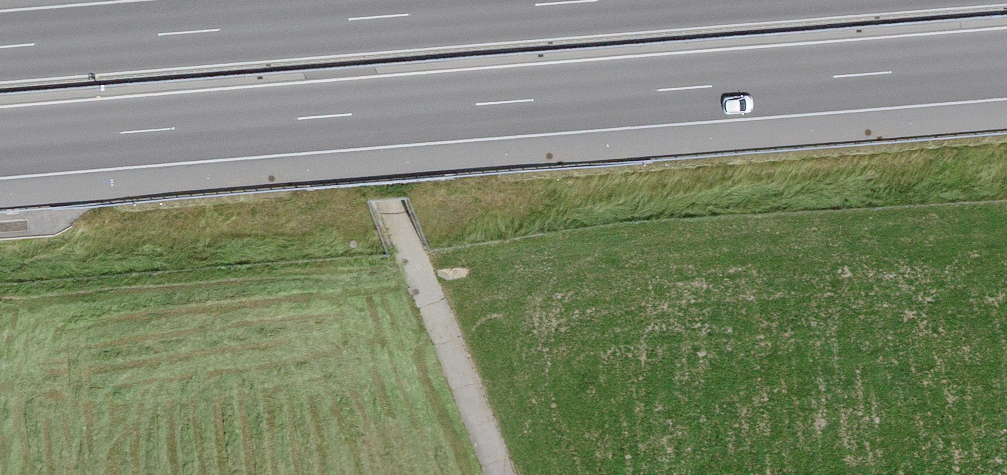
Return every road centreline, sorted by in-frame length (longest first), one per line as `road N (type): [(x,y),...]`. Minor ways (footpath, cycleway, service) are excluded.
road 1 (motorway): [(0,143),(1006,63)]
road 2 (motorway): [(591,0),(0,47)]

